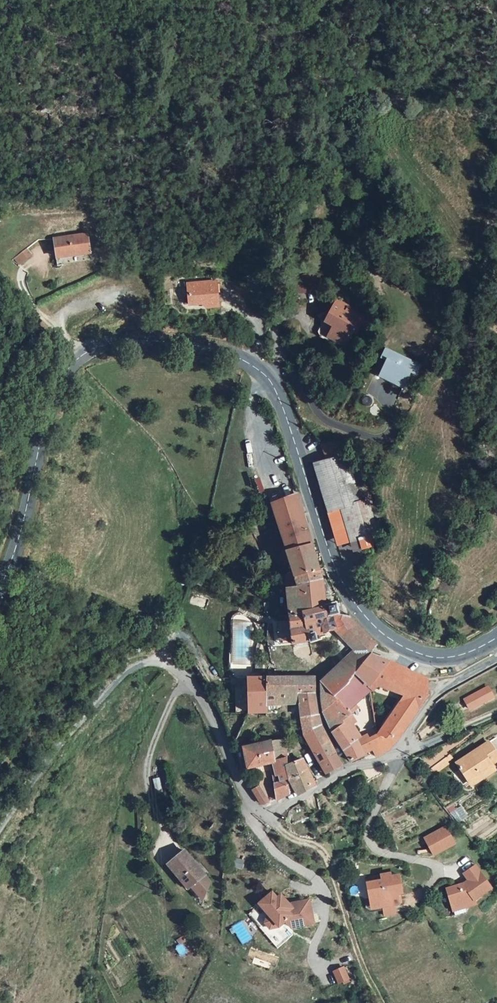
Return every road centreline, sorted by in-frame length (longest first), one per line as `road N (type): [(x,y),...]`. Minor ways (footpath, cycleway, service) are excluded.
road 1 (secondary): [(496,638),(463,655),(433,657),(401,646),(371,623),(334,563),(274,387),(239,357),(187,342),(108,343),(66,371),(54,389),(0,586)]
road 2 (residential): [(0,830),(127,674),(157,662),(198,694),(254,807),(269,814),(402,754)]
road 3 (track): [(377,989),(329,859),(293,839),(269,814)]
road 4 (residential): [(402,754),(372,820),(371,843),(443,867)]
road 5 (residential): [(402,754),(436,692),(496,661)]

